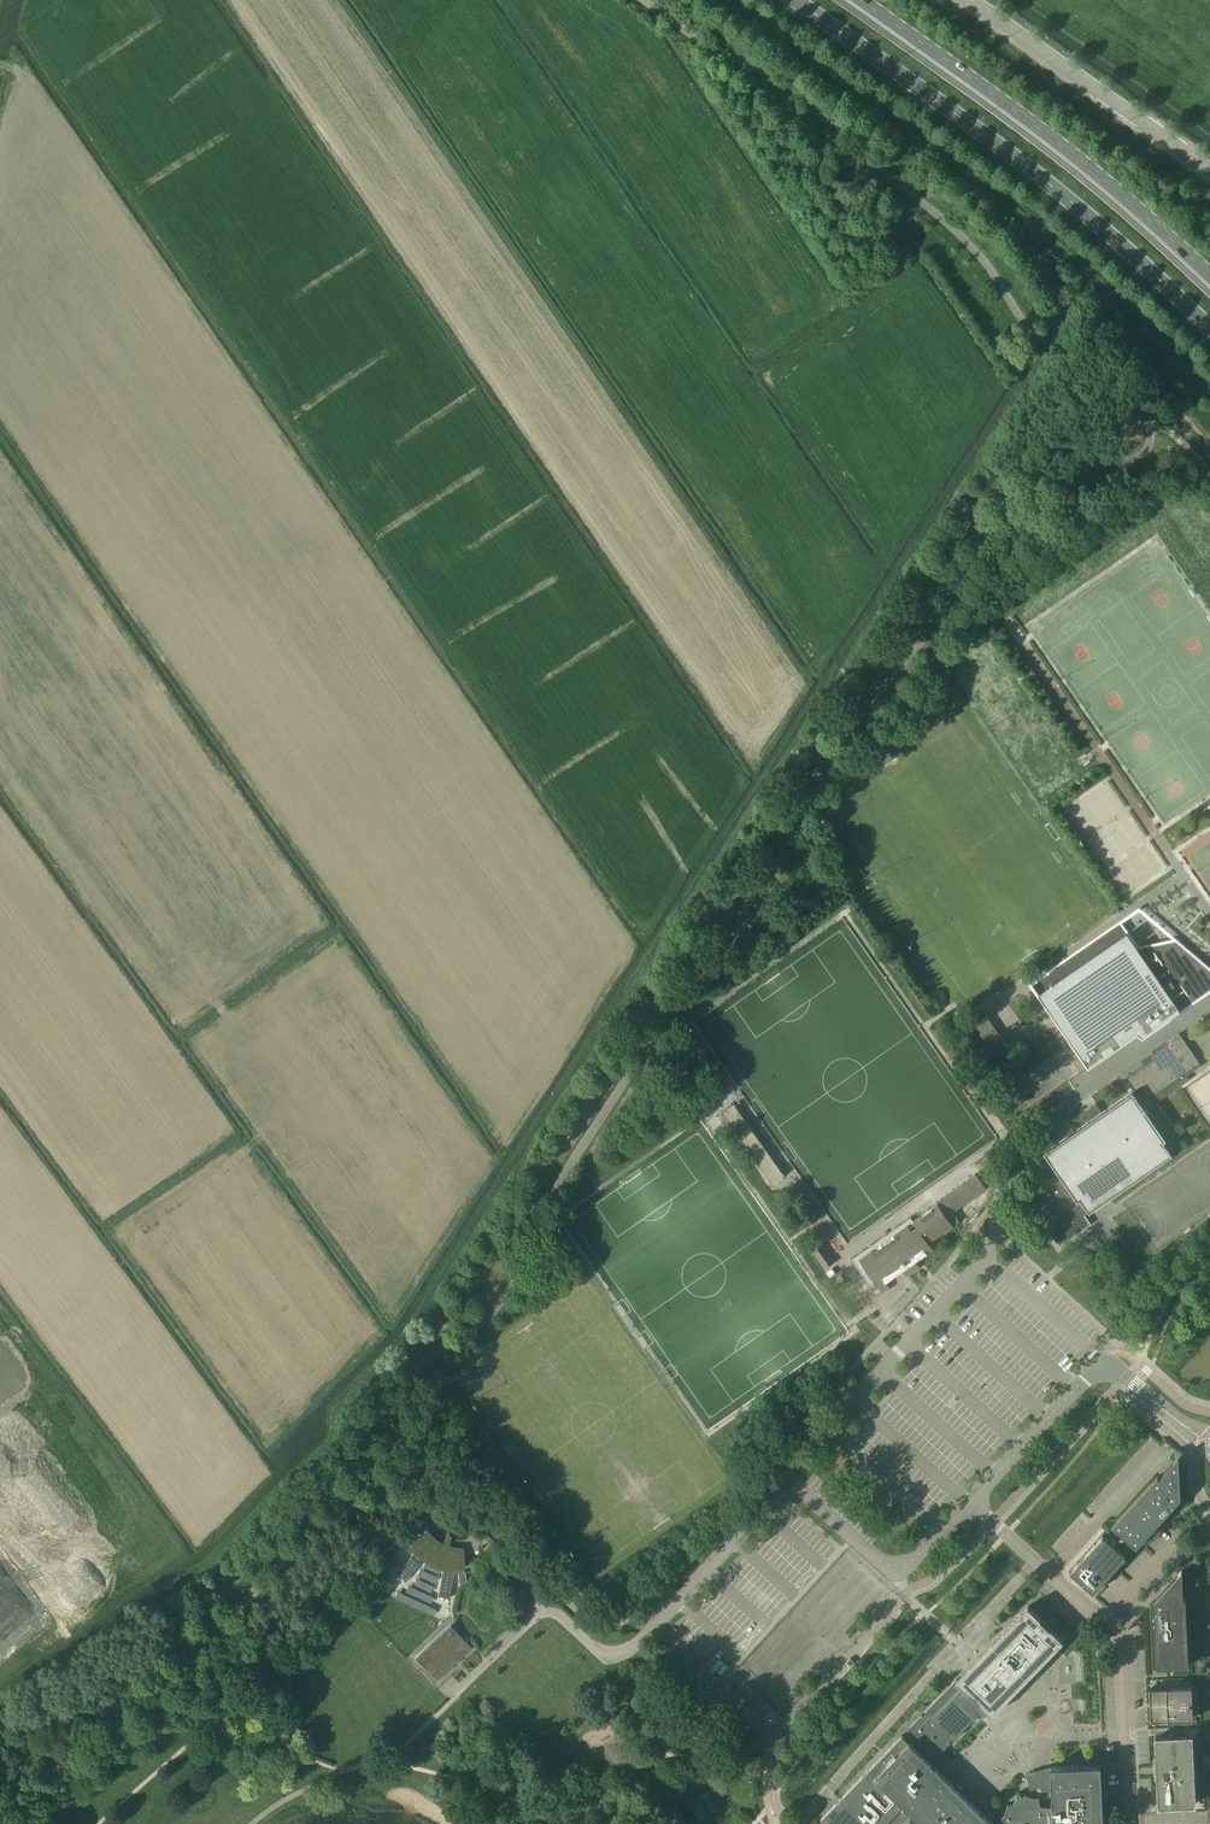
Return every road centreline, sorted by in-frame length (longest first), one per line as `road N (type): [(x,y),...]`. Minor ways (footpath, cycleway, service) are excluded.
road 1 (unclassified): [(768,1742),(650,1629),(789,1481),(889,1565),(913,1559),(971,1501)]
road 2 (secondary): [(794,0),(1077,207),(1209,331)]
road 3 (secondary): [(1209,276),(1082,163),(857,0)]
road 4 (unclassified): [(1209,171),(970,0)]
road 5 (residential): [(1049,1573),(1115,1639),(1127,1823)]
road 6 (unclassified): [(971,1501),(1091,1370),(1117,1371),(1162,1409)]

